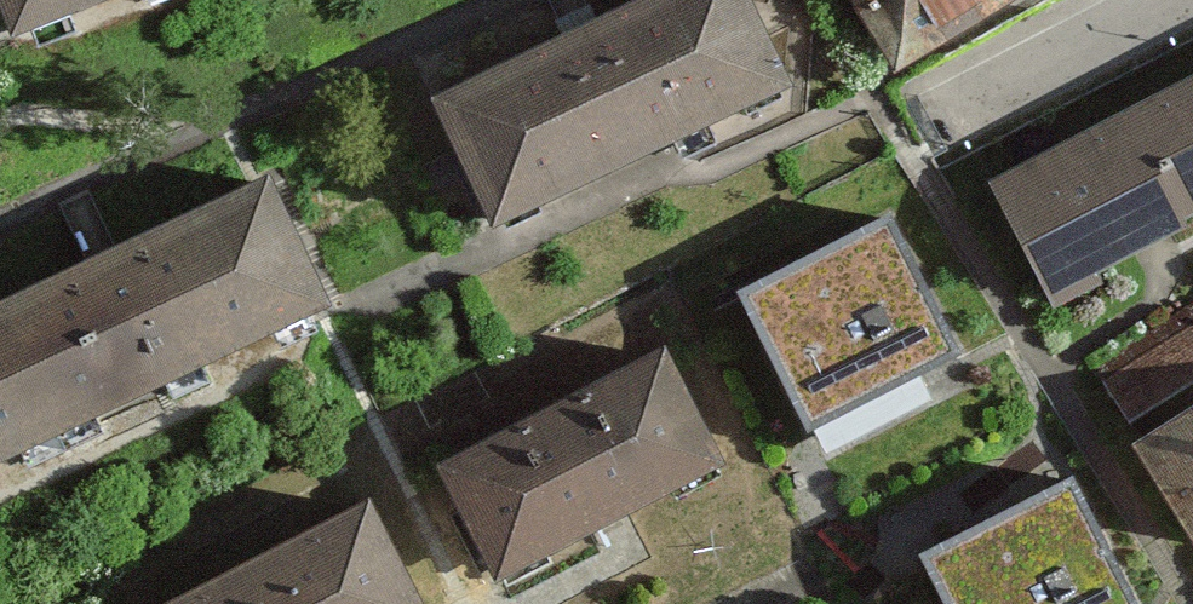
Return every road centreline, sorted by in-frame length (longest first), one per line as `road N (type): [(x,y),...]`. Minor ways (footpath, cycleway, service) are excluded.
road 1 (residential): [(1189,0),(937,130)]

